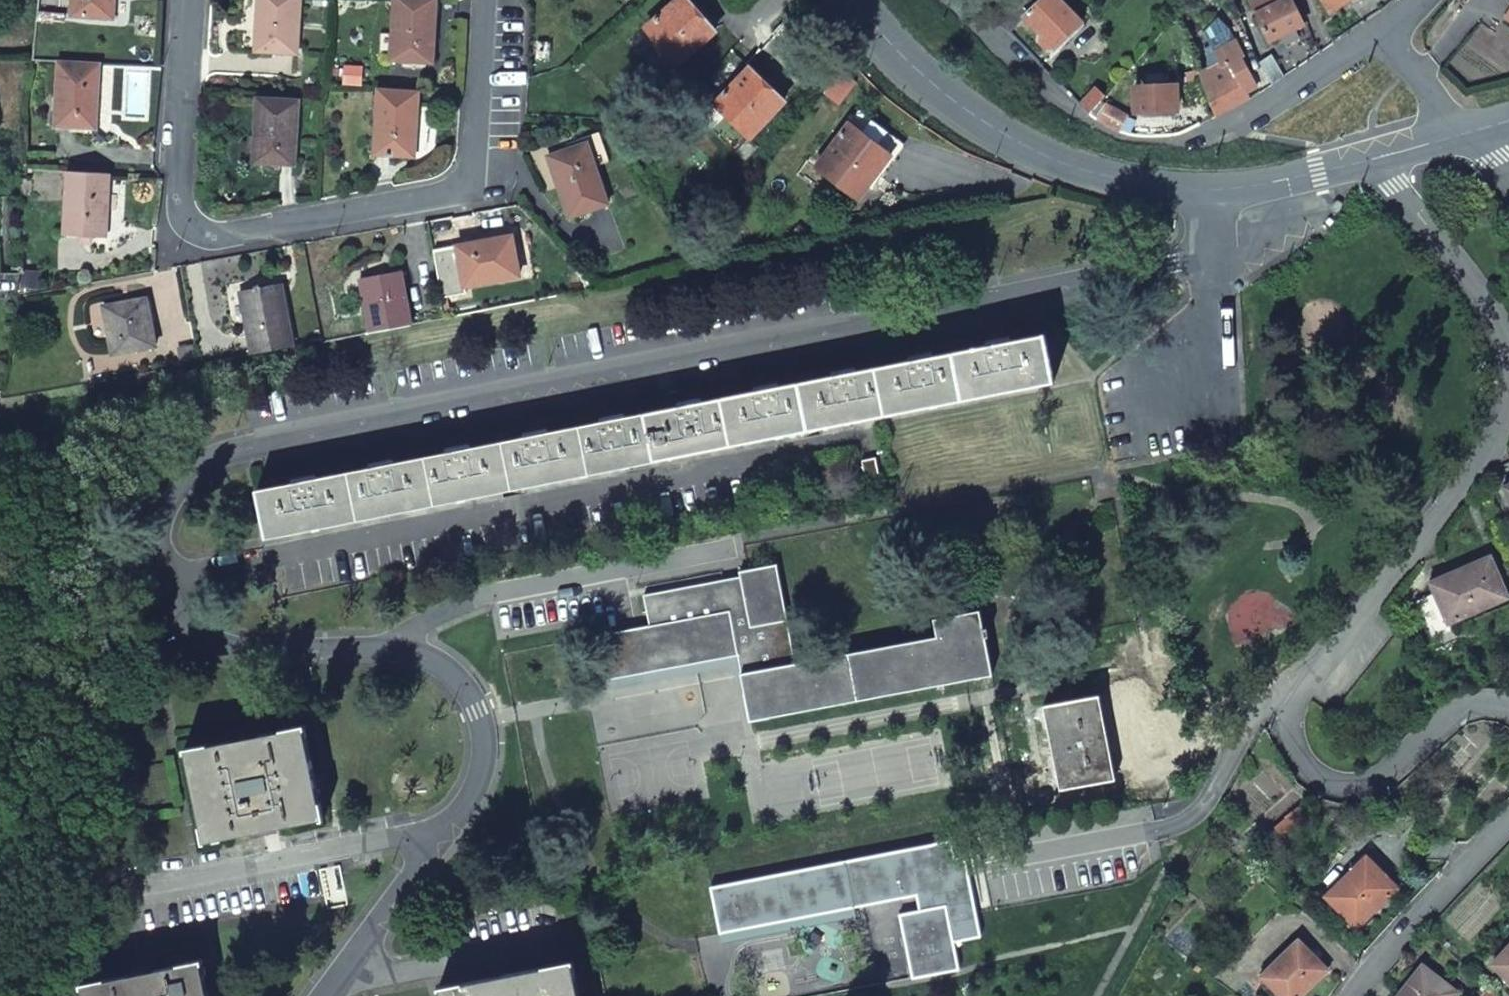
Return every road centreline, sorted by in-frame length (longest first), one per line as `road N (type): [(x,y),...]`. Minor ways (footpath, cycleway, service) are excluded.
road 1 (residential): [(322,995),(473,795),(483,752),(472,712),(453,681),(421,656),(247,650),(176,609),(155,569),(160,524),(183,481),(225,454),(1184,259),(1215,247),(1217,188)]
road 2 (residential): [(1508,712),(1457,709),(1377,778),(1356,784),(1329,780),(1305,762),(1291,729),(1291,698),(1502,434),(1508,370),(1500,319),(1370,157)]
road 3 (residential): [(191,0),(180,213),(210,240),(455,191),(486,161),(489,0)]
road 4 (residential): [(1381,32),(1246,114),(1197,137),(1149,144),(1099,134),(1075,118),(959,0)]
road 5 (secondary): [(861,0),(900,47),(1007,134),(1098,168),(1217,188)]
road 6 (residential): [(1353,995),(1508,825)]
road 7 (secondary): [(1217,188),(1370,157)]
road 8 (residential): [(1381,32),(1472,132)]

